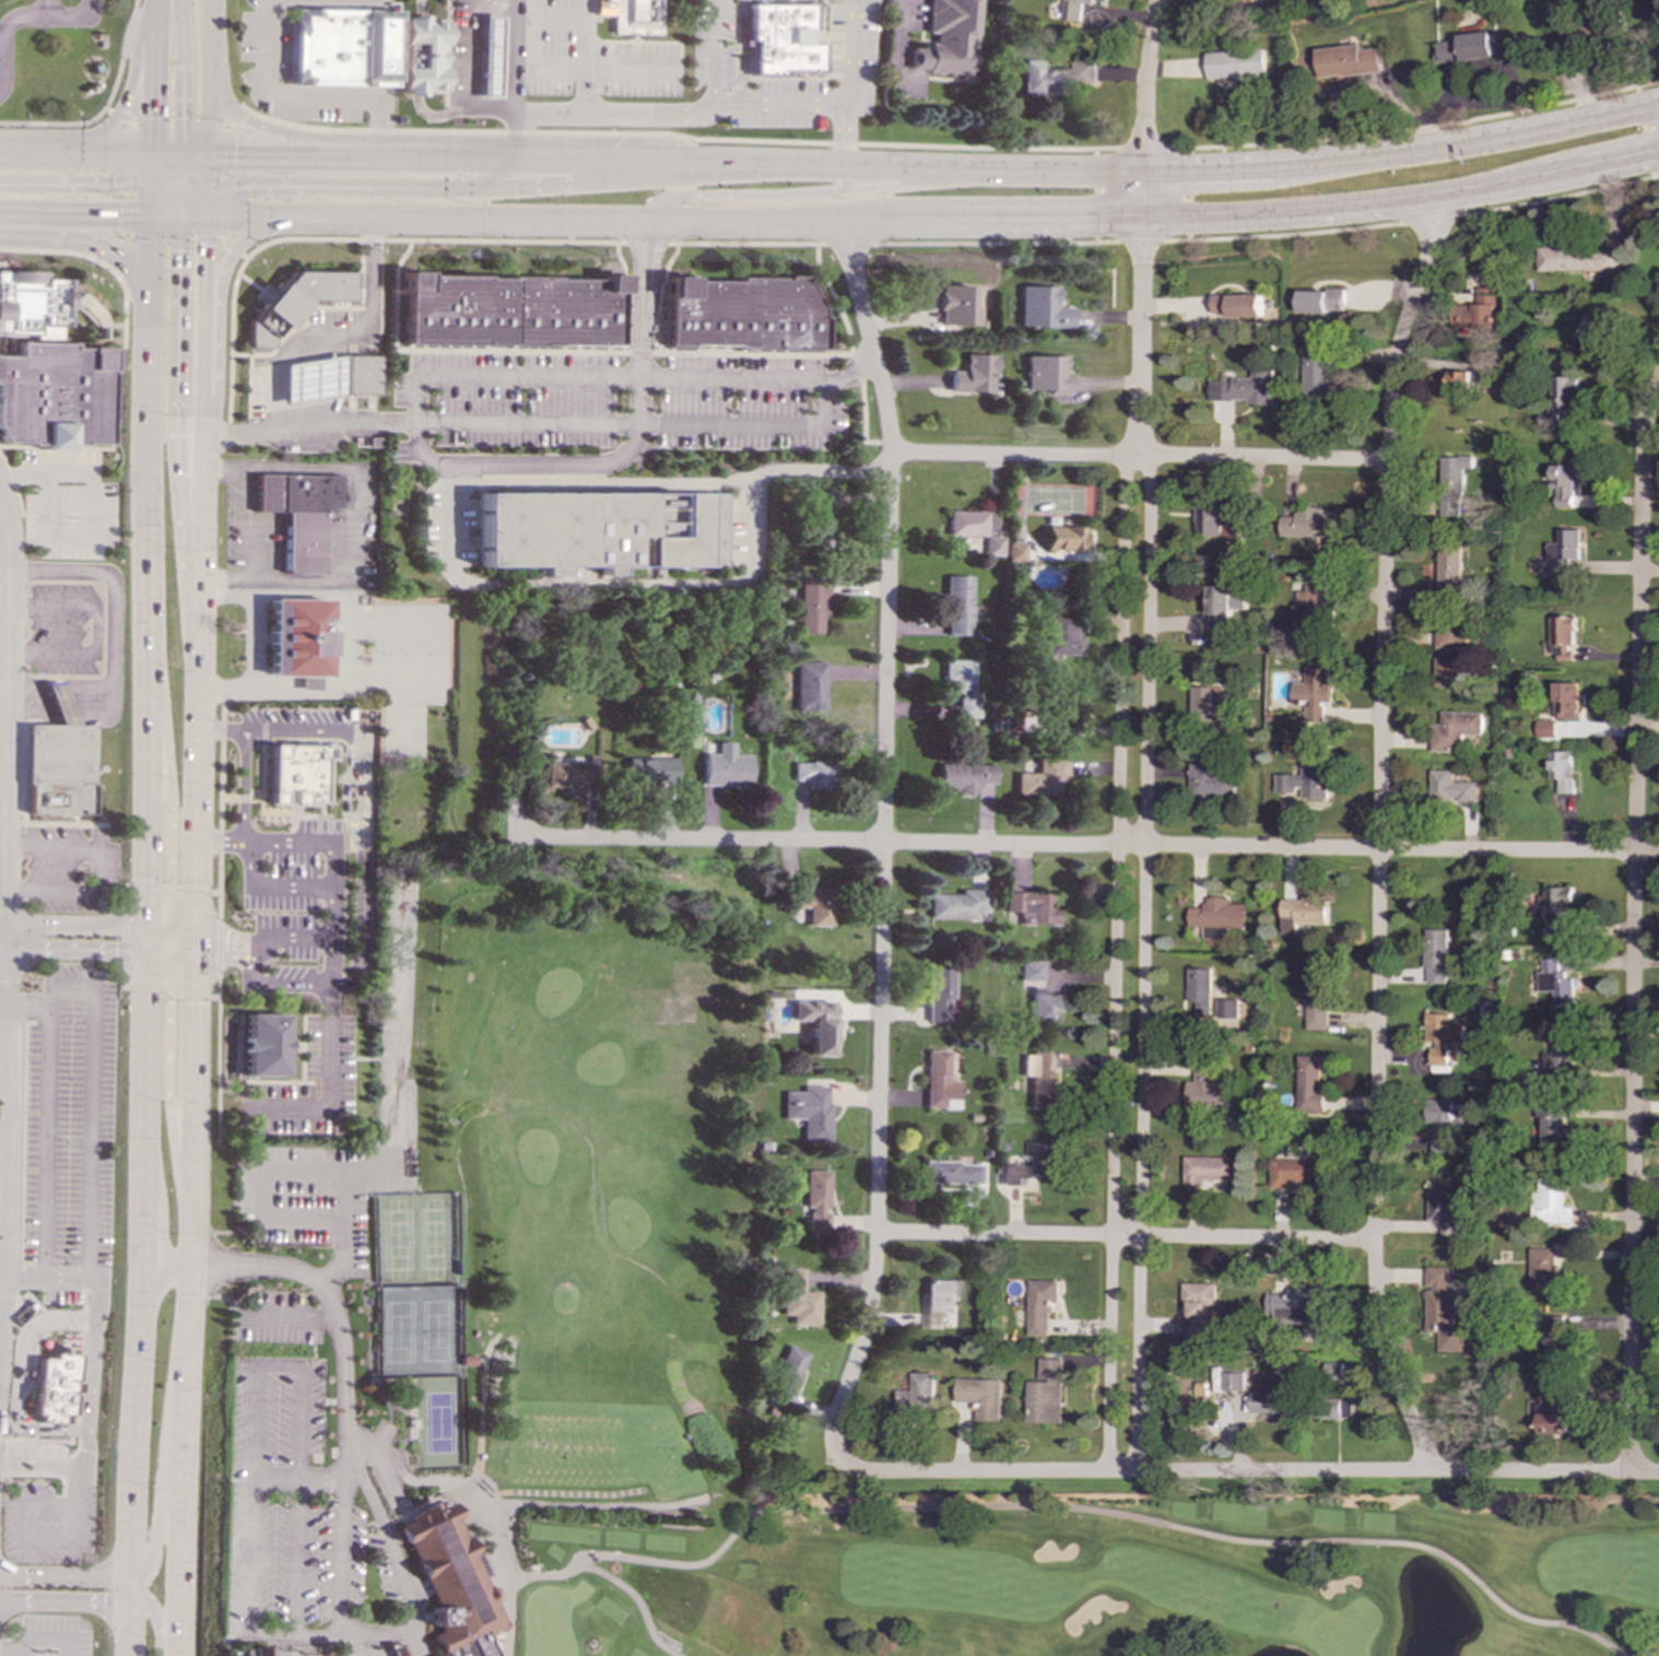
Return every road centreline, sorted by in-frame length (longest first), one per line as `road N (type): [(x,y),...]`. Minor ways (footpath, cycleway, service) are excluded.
road 1 (residential): [(1426,1471),(1384,1349),(1372,1242),(1389,410),(1399,340),(1429,246),(1428,198)]
road 2 (residential): [(837,1457),(833,1429),(868,1320),(876,1232),(889,470),(885,410),(849,221)]
road 3 (residential): [(1658,852),(508,836)]
road 4 (residential): [(1628,1475),(1642,443),(1658,380)]
road 5 (residential): [(1140,420),(1123,495),(1108,1472)]
road 6 (residential): [(1134,1472),(1149,458),(1140,420)]
road 7 (residential): [(1658,1475),(919,1475),(870,1473),(837,1457)]
road 8 (primary): [(1658,105),(1325,162),(1142,172),(844,165)]
road 9 (primary): [(1141,219),(1349,209),(1658,153)]
road 10 (secondary): [(144,951),(138,1471)]
road 11 (residential): [(1387,460),(889,453)]
road 12 (residential): [(1372,1242),(876,1232)]
road 13 (secondary): [(148,455),(145,926)]
road 14 (primary): [(451,219),(849,221)]
road 15 (primary): [(973,169),(901,185),(679,196),(657,205),(651,221)]
road 16 (primary): [(844,165),(511,156)]
road 17 (secondary): [(181,1655),(188,1359)]
road 18 (primary): [(849,221),(1141,219)]
road 19 (primary): [(769,164),(484,189)]
road 20 (secondary): [(143,1588),(158,1553),(189,1307)]
road 21 (secondary): [(148,648),(172,798),(174,927)]
road 22 (primary): [(484,189),(205,190)]
road 23 (secondary): [(189,1219),(167,1105),(164,952)]
road 24 (primary): [(205,433),(217,396),(223,272),(247,239),(295,215)]
road 25 (secondary): [(198,690),(205,433)]
road 26 (primary): [(205,215),(451,219)]
road 27 (residential): [(1140,242),(1156,0)]
road 28 (secondary): [(195,928),(198,690)]
road 29 (secondary): [(205,433),(205,215)]
road 30 (secondary): [(188,1359),(191,1142)]
road 31 (secondary): [(151,249),(148,455)]
road 32 (primary): [(379,139),(266,128),(230,107),(207,77)]
road 33 (primary): [(151,0),(119,109),(95,134),(54,151)]
road 34 (primary): [(0,237),(66,238),(114,255),(141,284),(149,319)]
road 35 (secondary): [(191,1142),(195,953)]
road 36 (primary): [(177,392),(178,214)]
road 37 (residential): [(1140,242),(1140,420)]
road 38 (primary): [(379,155),(207,153)]
road 39 (primary): [(199,598),(185,566),(176,442)]
road 40 (primary): [(0,185),(153,178)]
road 41 (primary): [(176,0),(180,153)]
road 42 (primary): [(153,152),(0,150)]
road 43 (primary): [(0,211),(152,214)]
road 44 (primary): [(511,143),(379,139)]
road 45 (primary): [(511,156),(379,155)]
road 46 (secondary): [(207,126),(208,0)]

